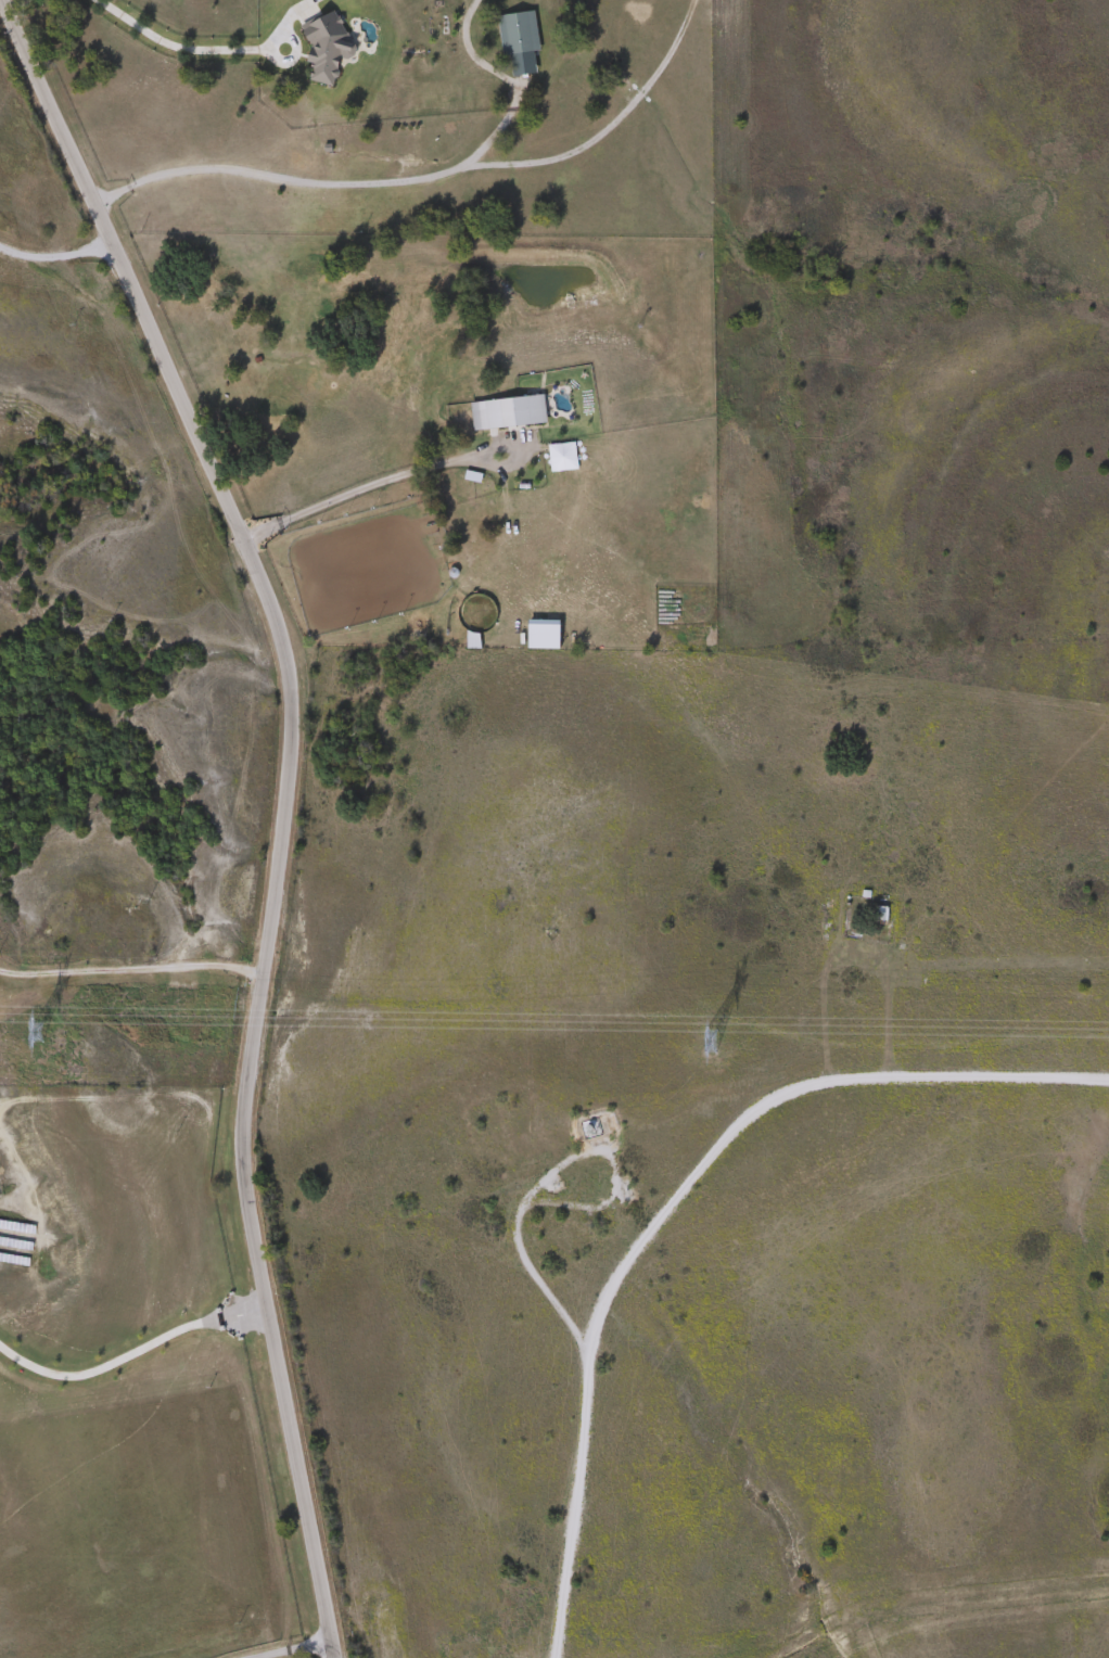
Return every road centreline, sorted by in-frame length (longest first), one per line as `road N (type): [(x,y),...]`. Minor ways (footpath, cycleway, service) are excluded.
road 1 (residential): [(330,1657),(241,1189),(272,662),(251,534),(0,5)]

